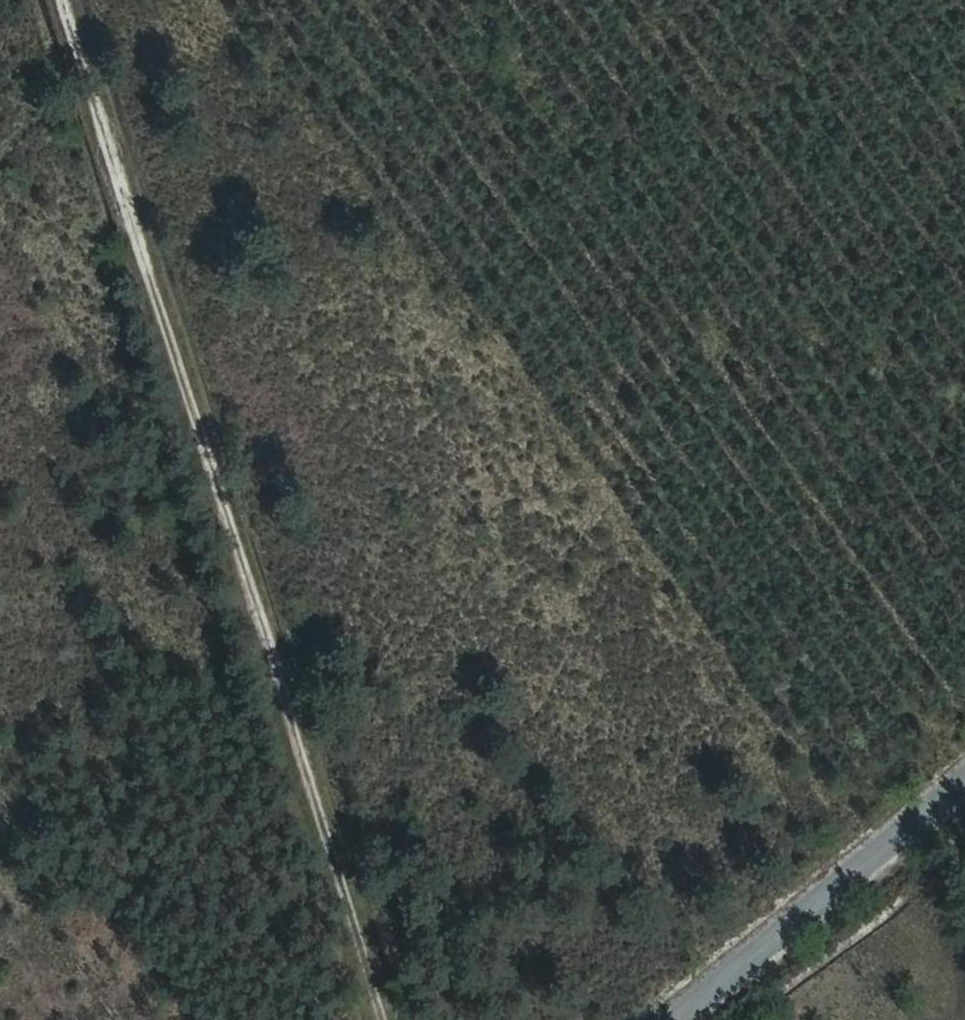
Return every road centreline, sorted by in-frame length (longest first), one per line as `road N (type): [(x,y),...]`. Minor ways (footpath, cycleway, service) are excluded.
road 1 (track): [(389,1019),(61,0)]
road 2 (residential): [(674,1019),(964,782)]

